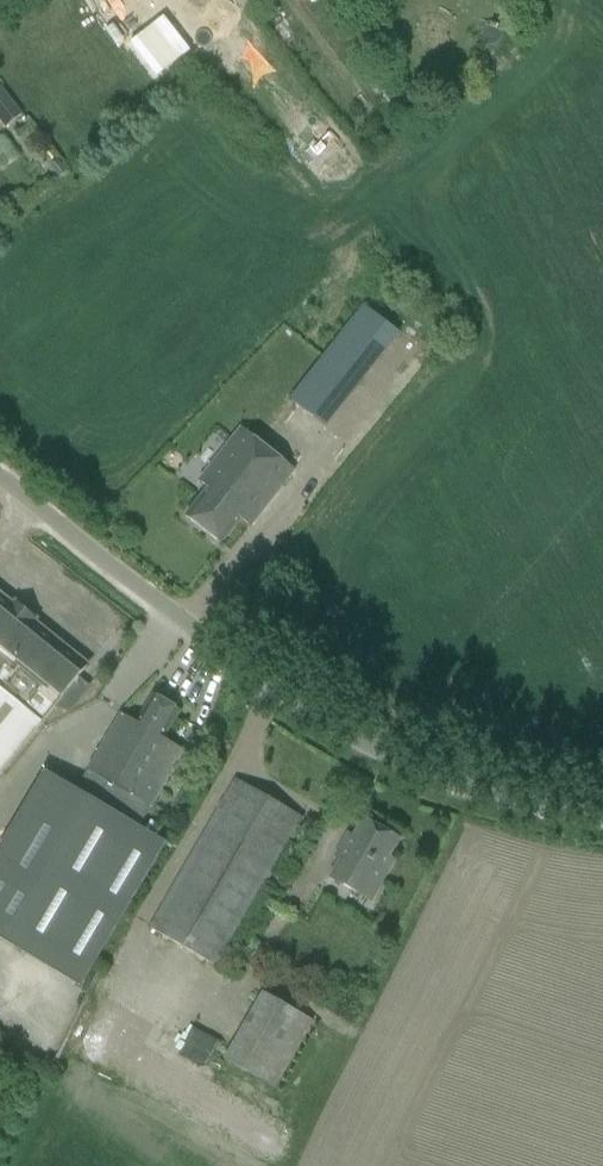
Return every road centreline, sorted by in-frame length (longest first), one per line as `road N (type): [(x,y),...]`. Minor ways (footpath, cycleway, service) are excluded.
road 1 (unclassified): [(0,485),(297,710),(457,788),(602,818)]

